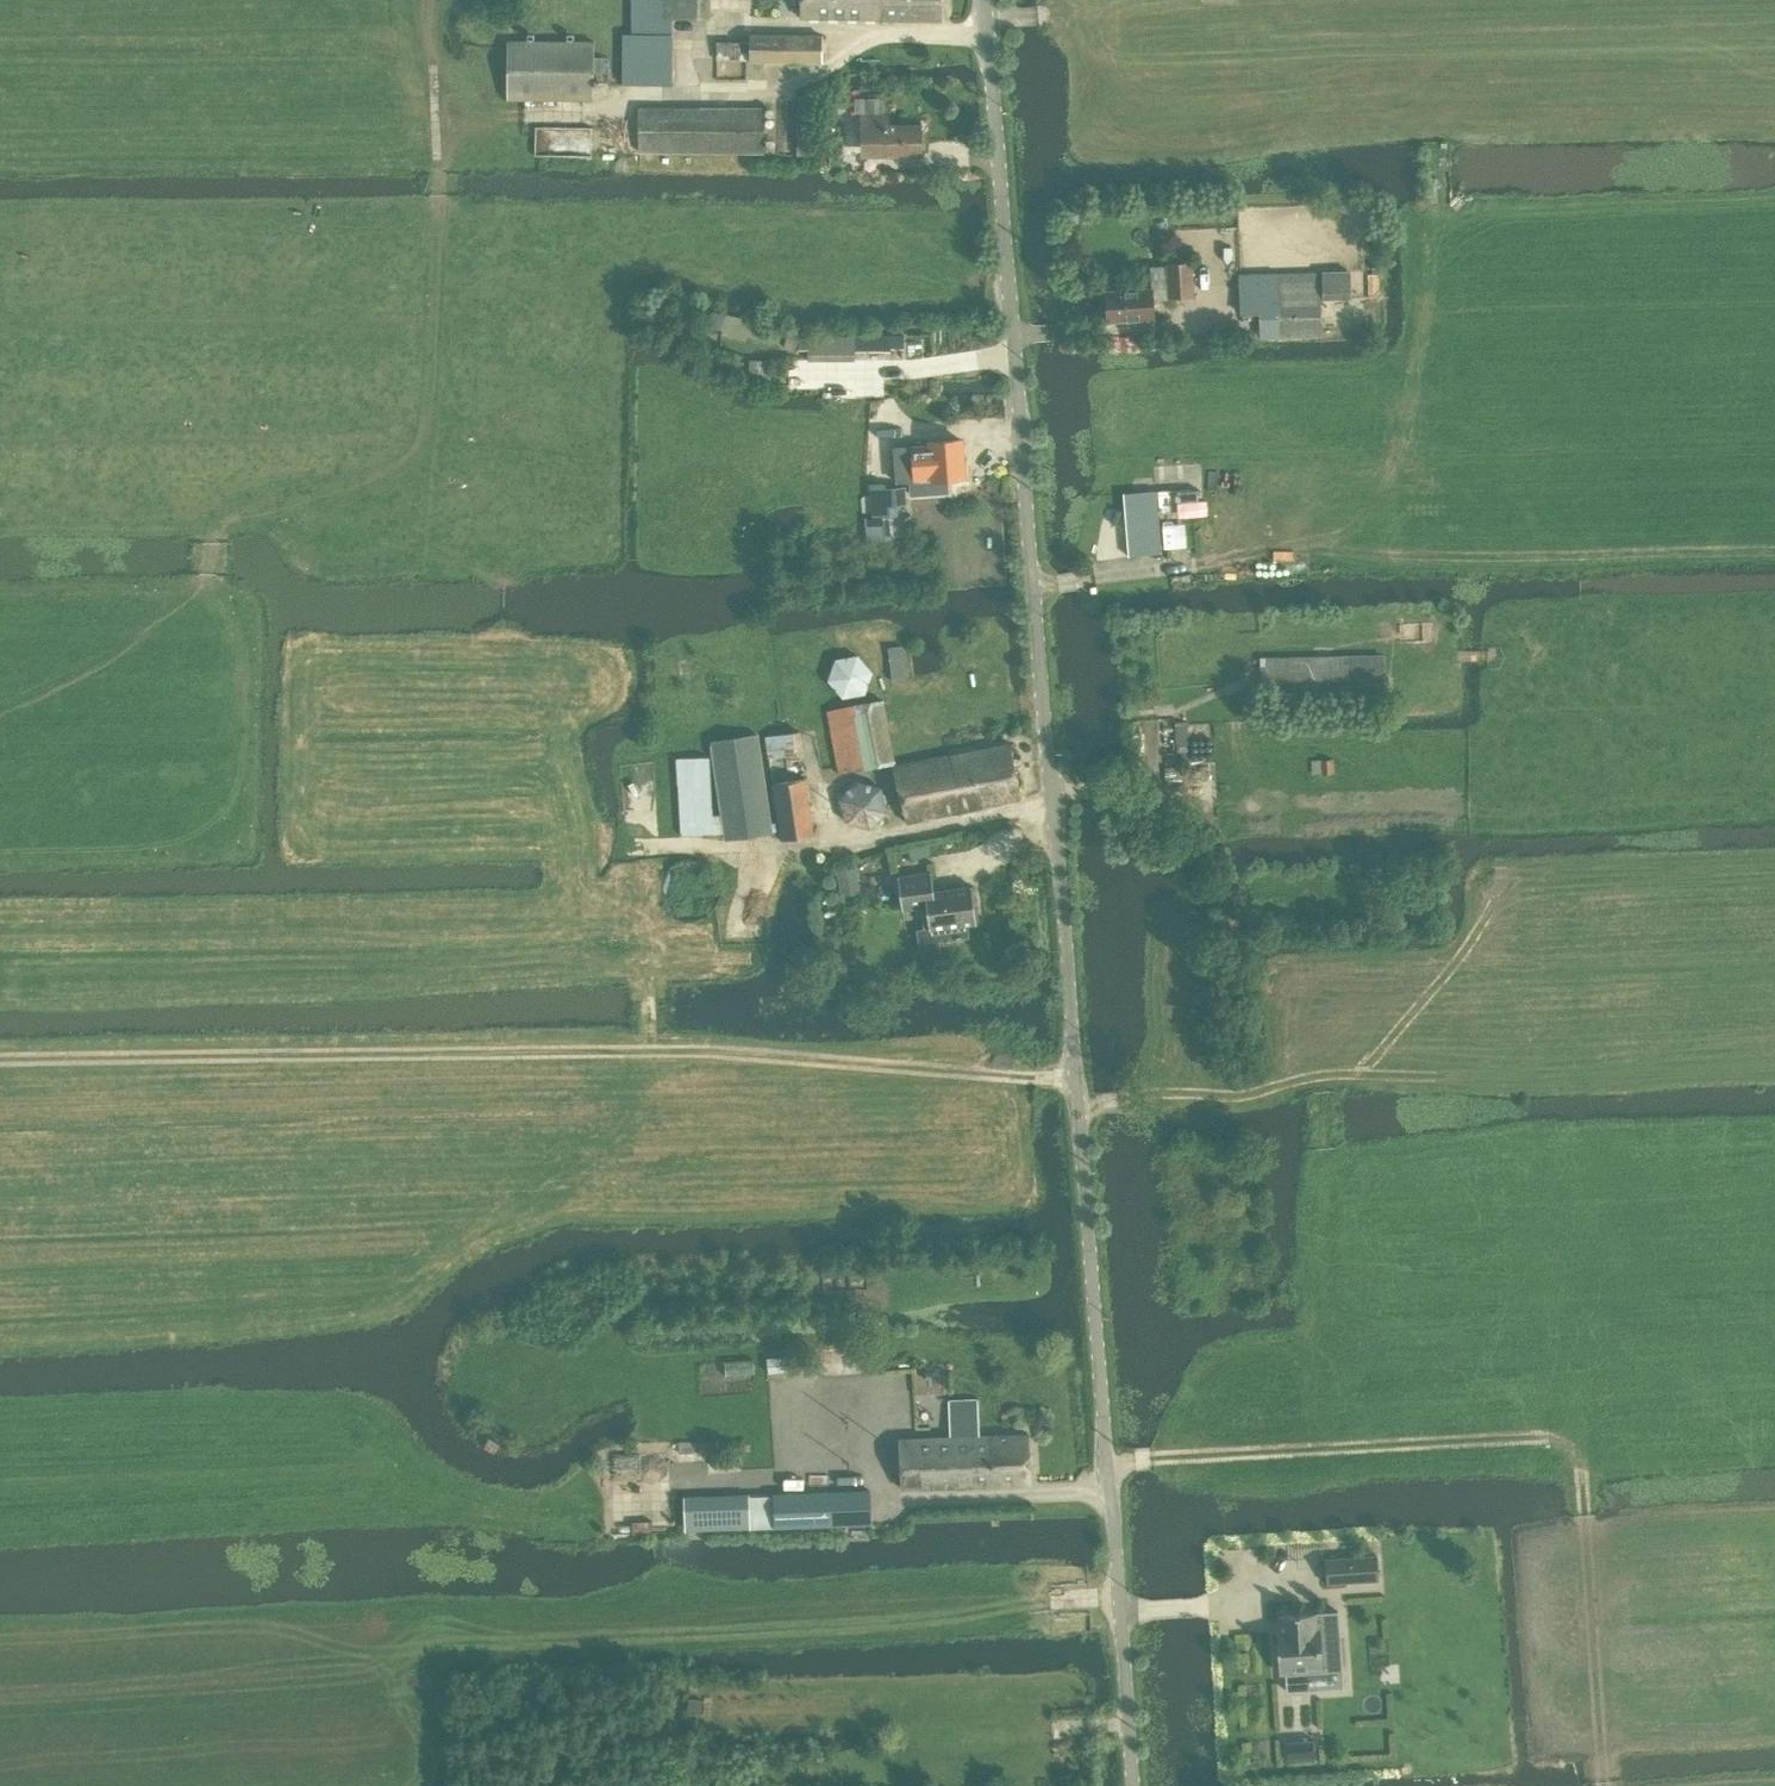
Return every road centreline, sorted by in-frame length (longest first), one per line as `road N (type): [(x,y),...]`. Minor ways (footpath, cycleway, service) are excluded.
road 1 (tertiary): [(1131,1785),(1080,1085),(985,0)]
road 2 (track): [(0,1059),(697,1052),(806,1069),(963,1067),(1080,1085)]
road 3 (track): [(431,0),(442,269),(434,429),(409,460),(340,489),(241,511),(216,527),(209,595),(18,641)]
road 4 (track): [(725,0),(727,24),(987,29)]
road 5 (track): [(1111,0),(986,21)]

